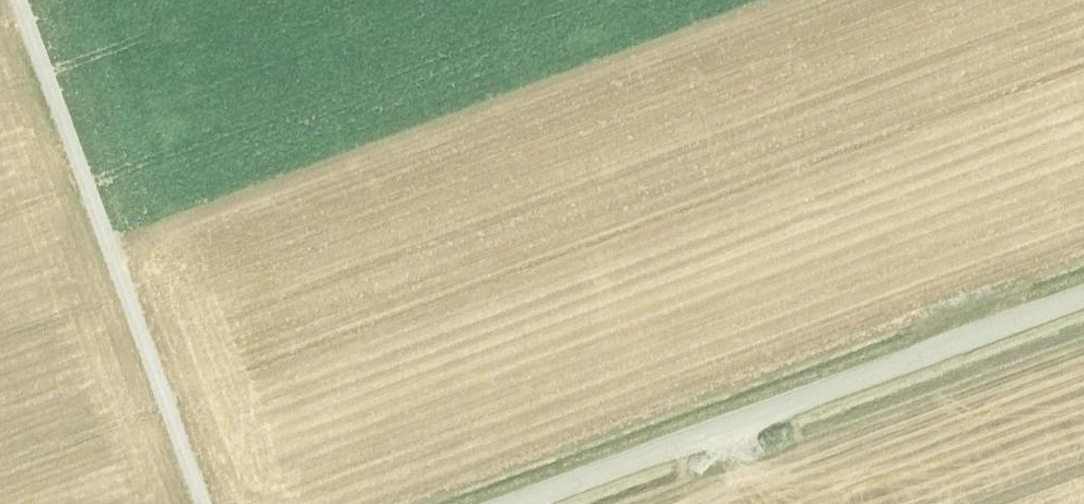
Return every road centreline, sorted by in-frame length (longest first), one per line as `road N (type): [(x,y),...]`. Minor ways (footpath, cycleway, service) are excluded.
road 1 (tertiary): [(517,503),(1083,298)]

